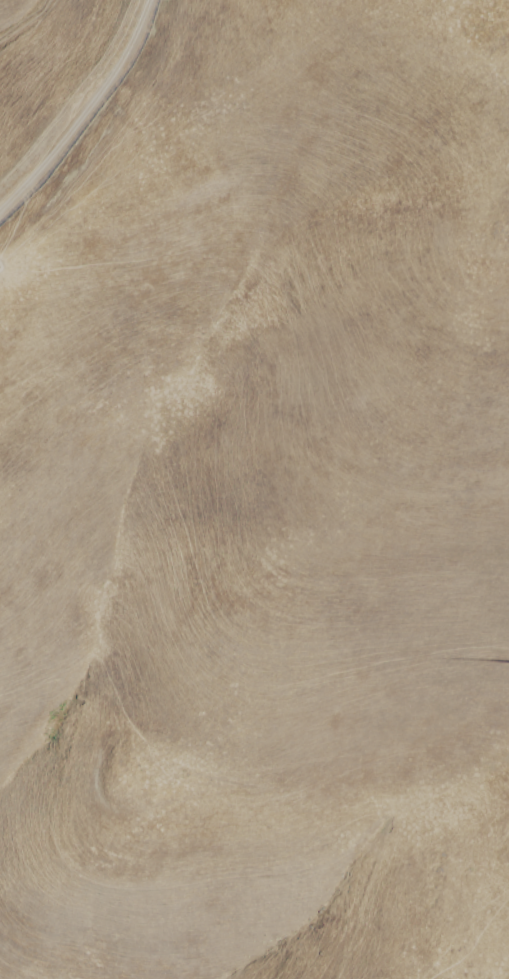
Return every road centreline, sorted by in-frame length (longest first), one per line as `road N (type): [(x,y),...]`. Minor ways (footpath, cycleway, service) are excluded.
road 1 (track): [(141,0),(88,104),(0,210)]

